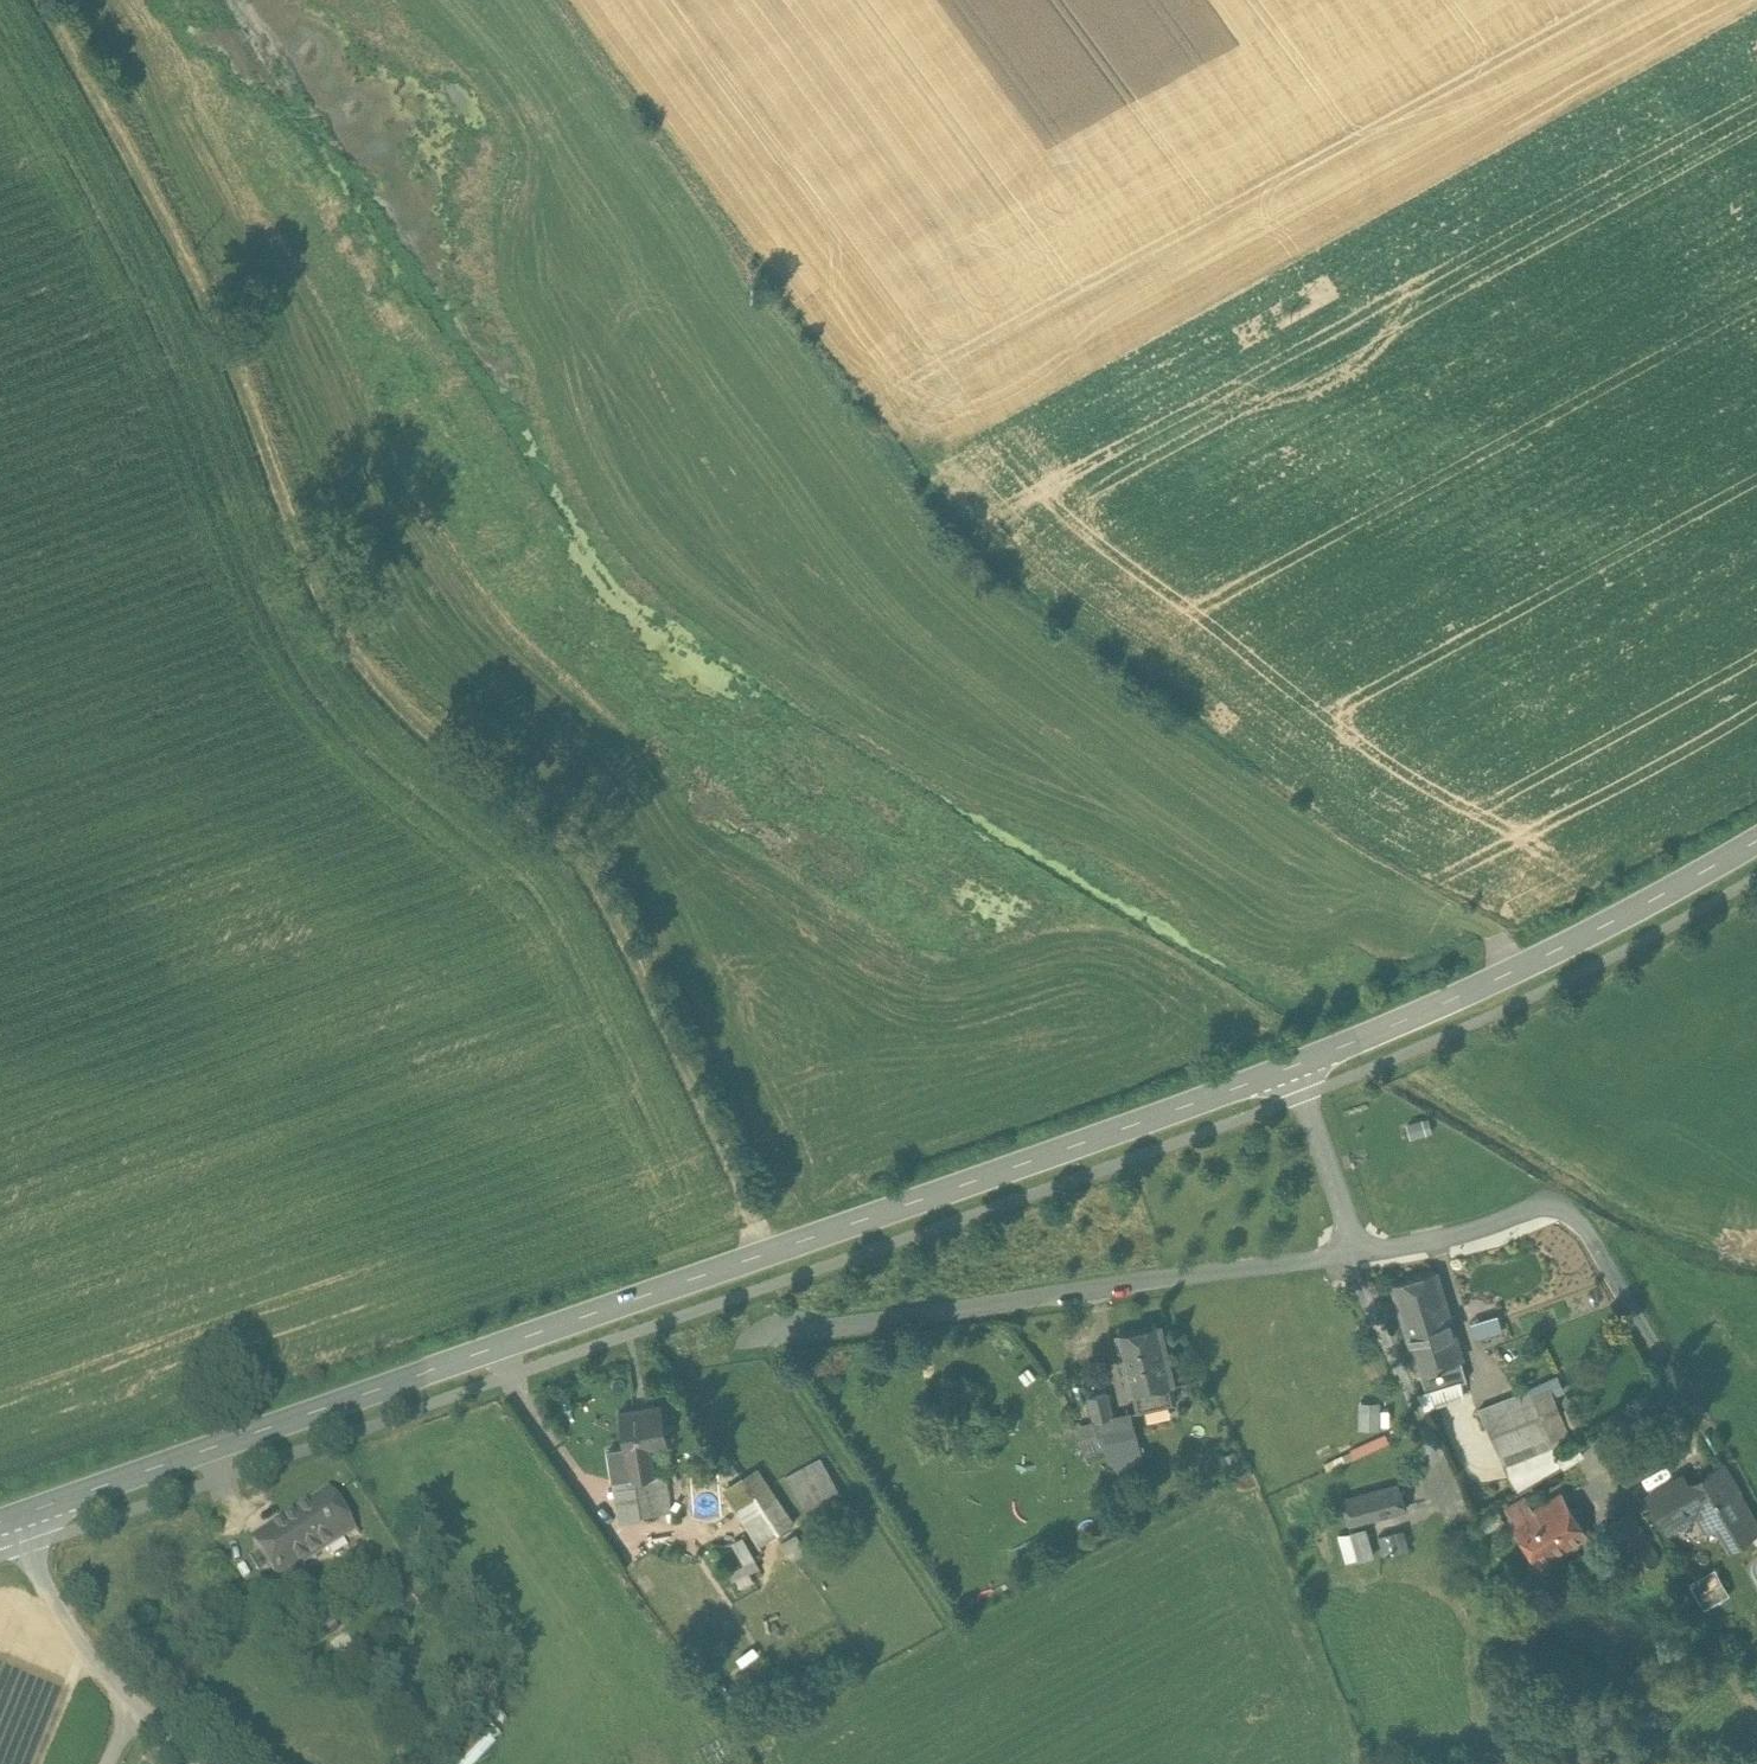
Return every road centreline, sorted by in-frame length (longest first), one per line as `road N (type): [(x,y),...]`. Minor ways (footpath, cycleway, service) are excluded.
road 1 (track): [(772,1251),(615,907),(530,802),(366,676),(260,450),(157,194),(40,0)]
road 2 (tertiary): [(2,1521),(1297,1064)]
road 3 (residential): [(784,1336),(1359,1255)]
road 4 (tertiary): [(1297,1064),(1516,970),(1756,844)]
road 5 (unclassified): [(2,1521),(98,1665),(194,1763)]
road 6 (residential): [(1359,1255),(1557,1207)]
road 7 (residential): [(1297,1064),(1359,1255)]

